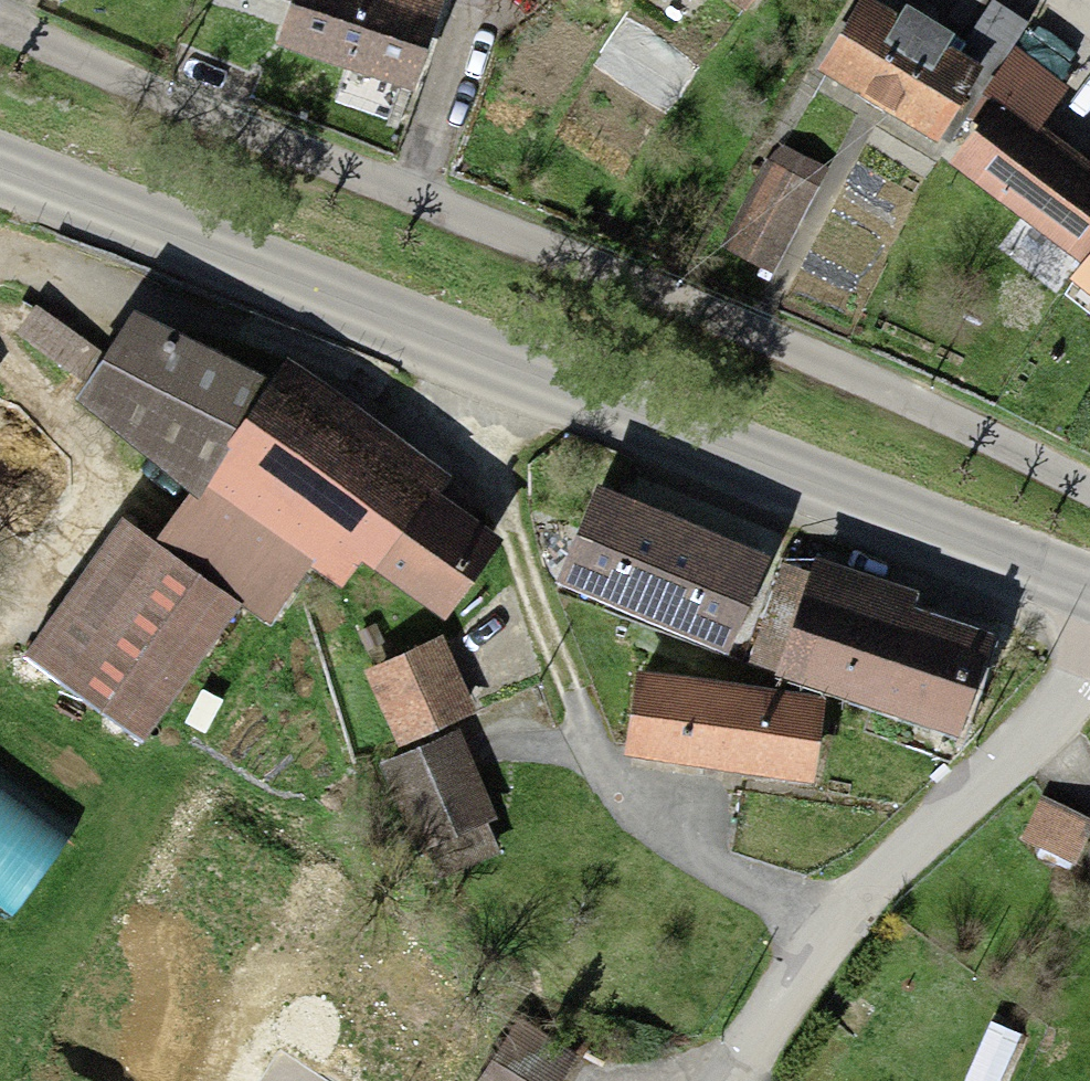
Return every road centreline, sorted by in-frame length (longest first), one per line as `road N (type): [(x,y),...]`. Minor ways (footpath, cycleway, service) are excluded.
road 1 (residential): [(1089,499),(527,248),(261,151),(0,39)]
road 2 (primary): [(1089,593),(435,348),(0,171)]
road 3 (residential): [(730,1080),(829,936),(1089,652)]
road 4 (track): [(0,357),(83,440),(103,488),(0,620)]

